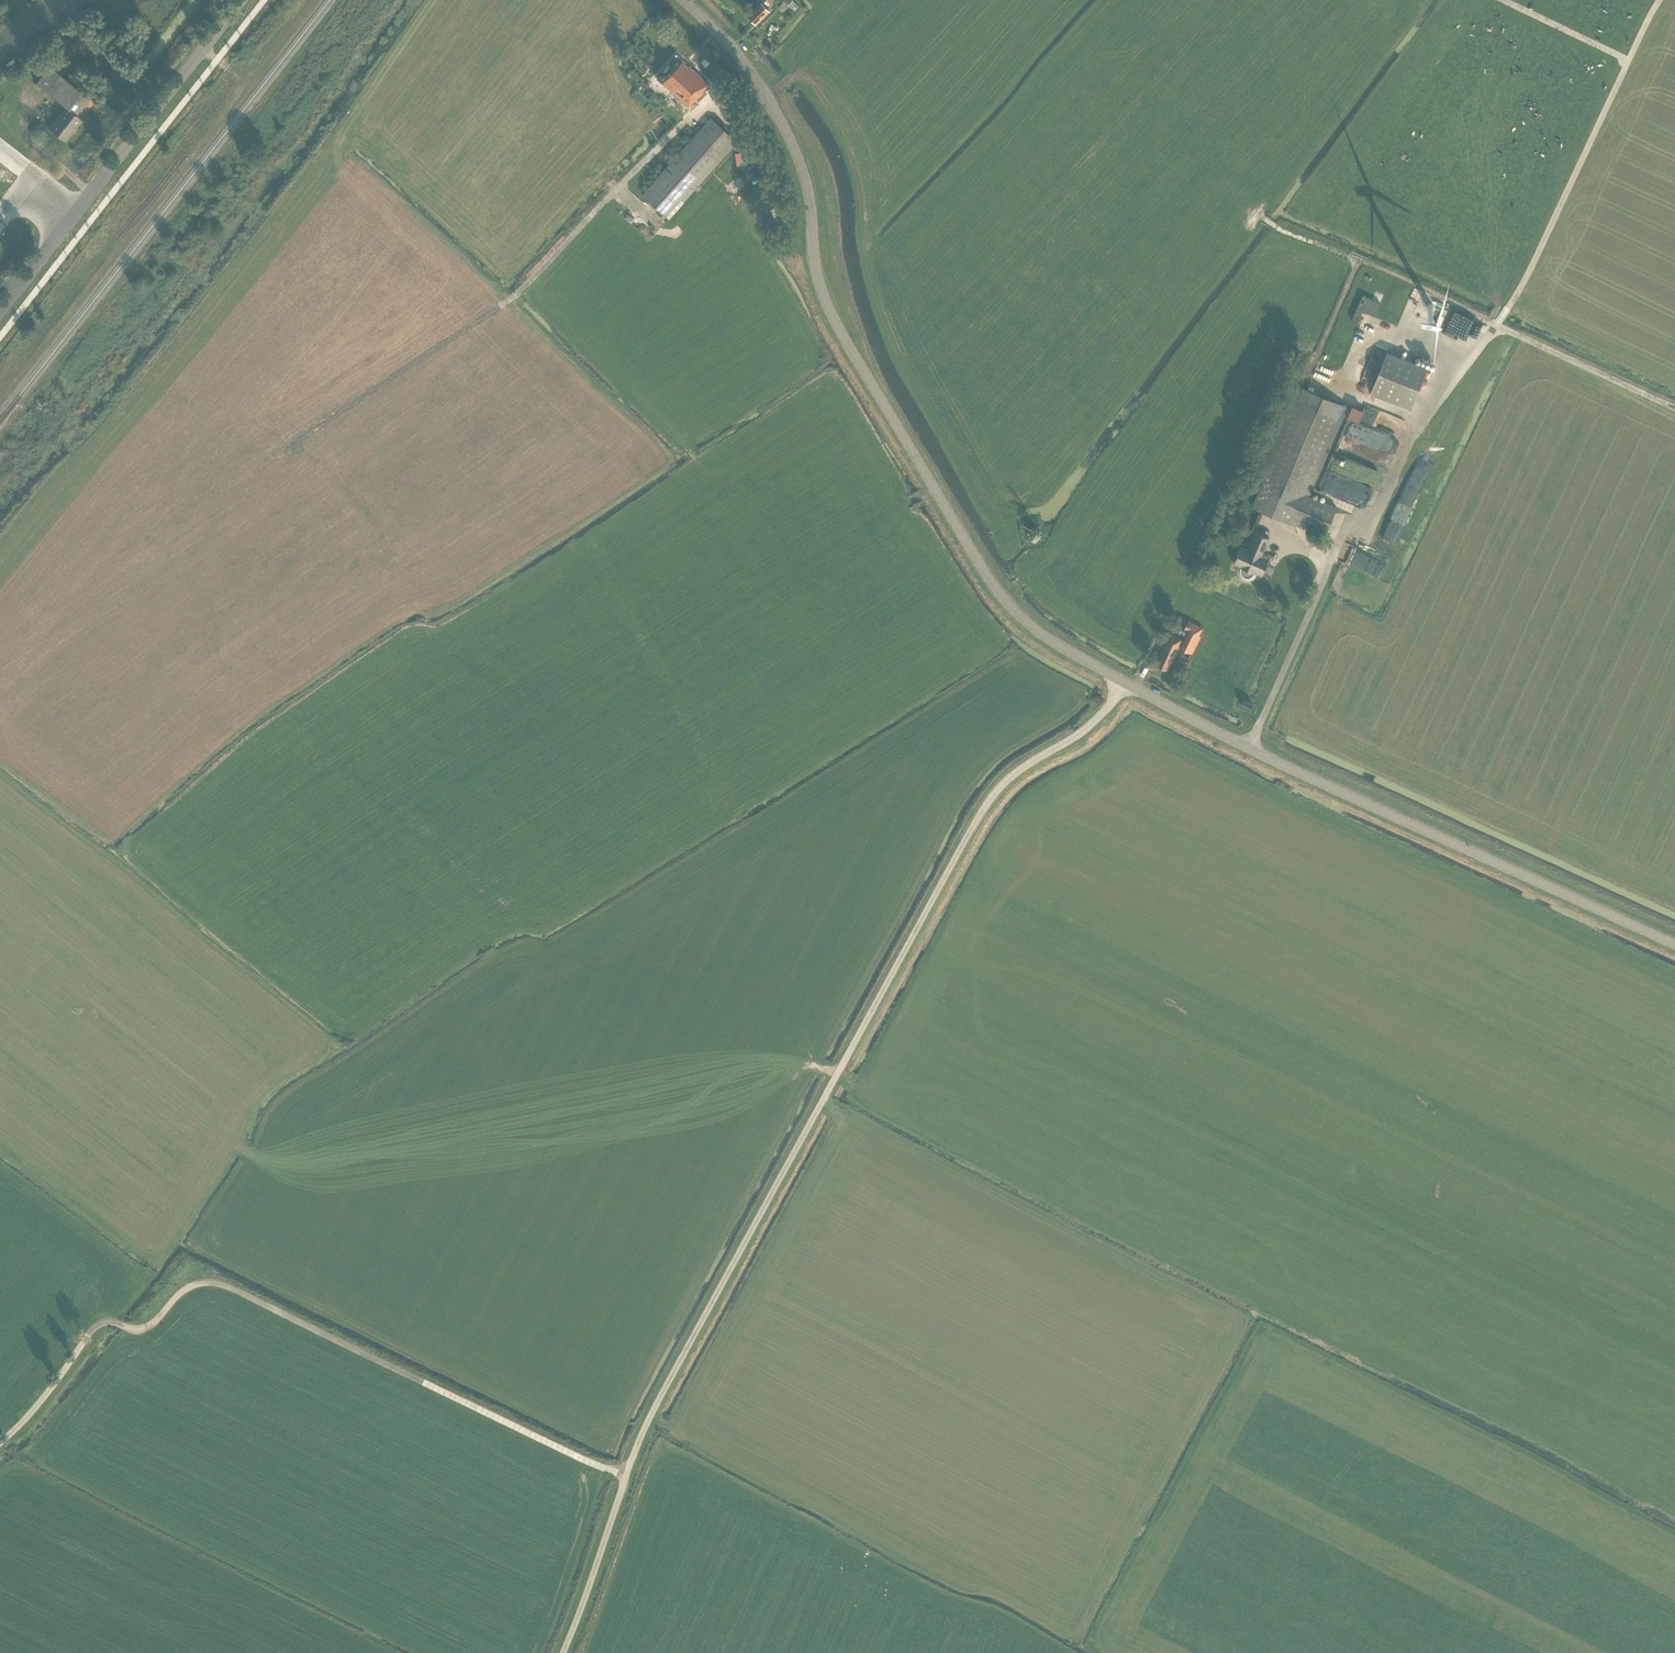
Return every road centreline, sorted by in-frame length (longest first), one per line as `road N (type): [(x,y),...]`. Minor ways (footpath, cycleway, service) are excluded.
road 1 (unclassified): [(563,1652),(663,1389),(978,816),(1009,778),(1092,724),(1124,684)]
road 2 (tertiary): [(1124,684),(1032,627),(982,569),(836,324),(815,265),(805,177),(783,122),(759,83),(680,0)]
road 3 (tertiary): [(1674,945),(1124,684)]
road 4 (track): [(1261,216),(1674,409)]
road 5 (tertiary): [(0,308),(242,0)]

